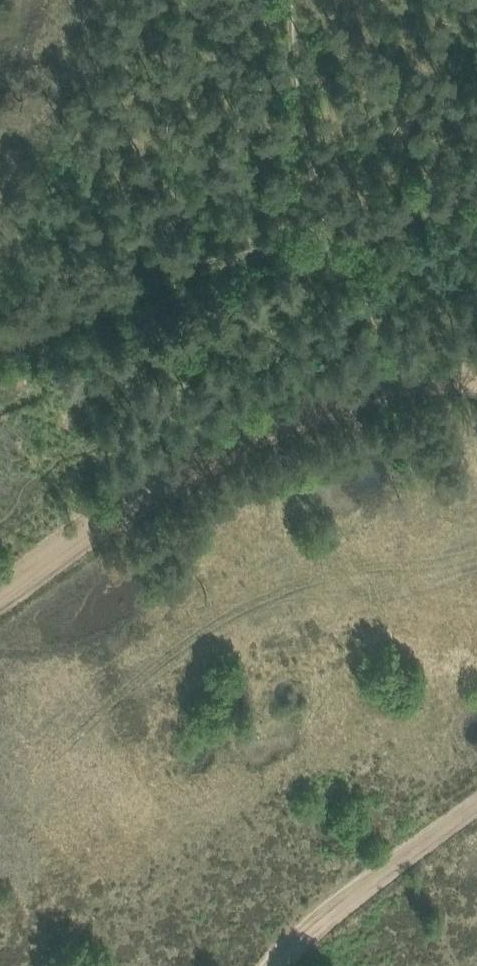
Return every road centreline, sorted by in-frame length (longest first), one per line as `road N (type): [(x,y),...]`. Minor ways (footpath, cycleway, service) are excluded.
road 1 (track): [(286,0),(329,234),(198,271),(0,347)]
road 2 (track): [(0,595),(116,512),(283,420),(397,379),(476,376)]
road 3 (track): [(284,965),(476,801)]
road 4 (track): [(385,383),(349,241),(329,234)]

